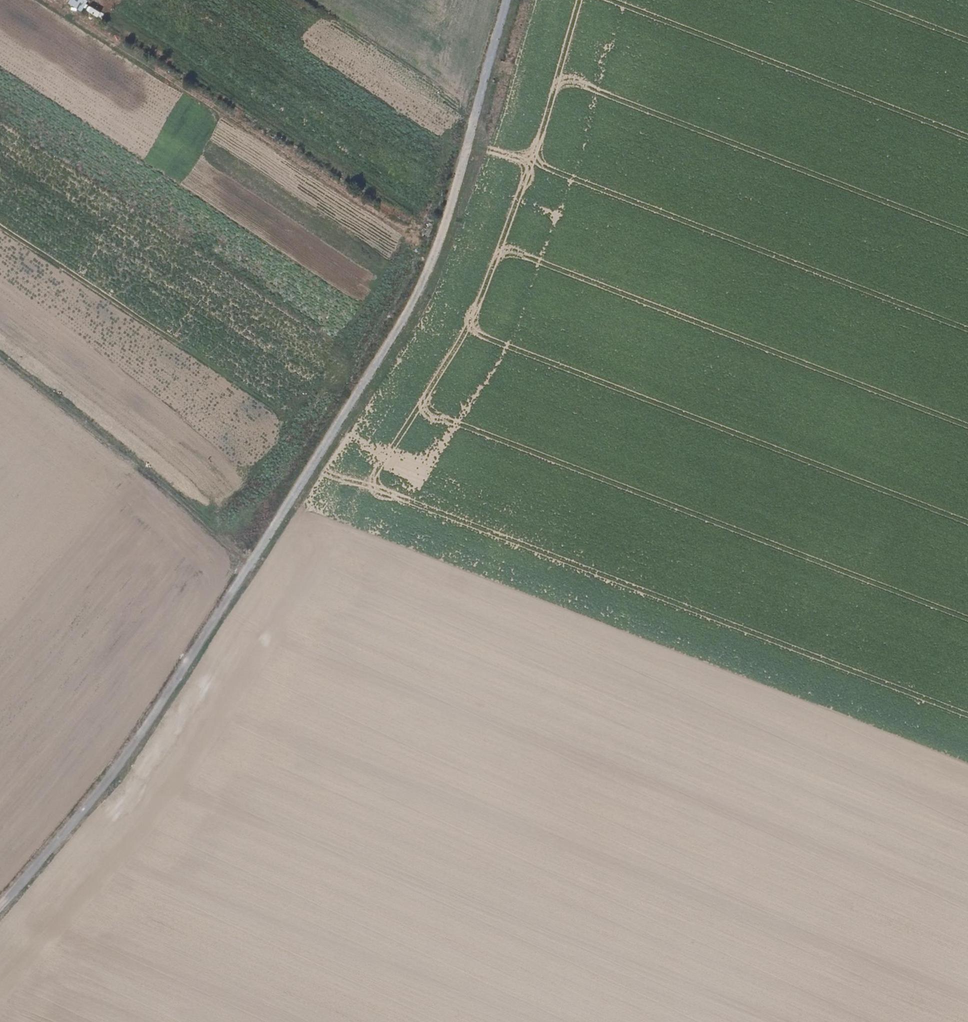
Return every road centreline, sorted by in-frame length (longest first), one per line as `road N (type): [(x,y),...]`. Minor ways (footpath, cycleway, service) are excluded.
road 1 (track): [(0,906),(97,796),(411,309),(441,238),(506,0)]

